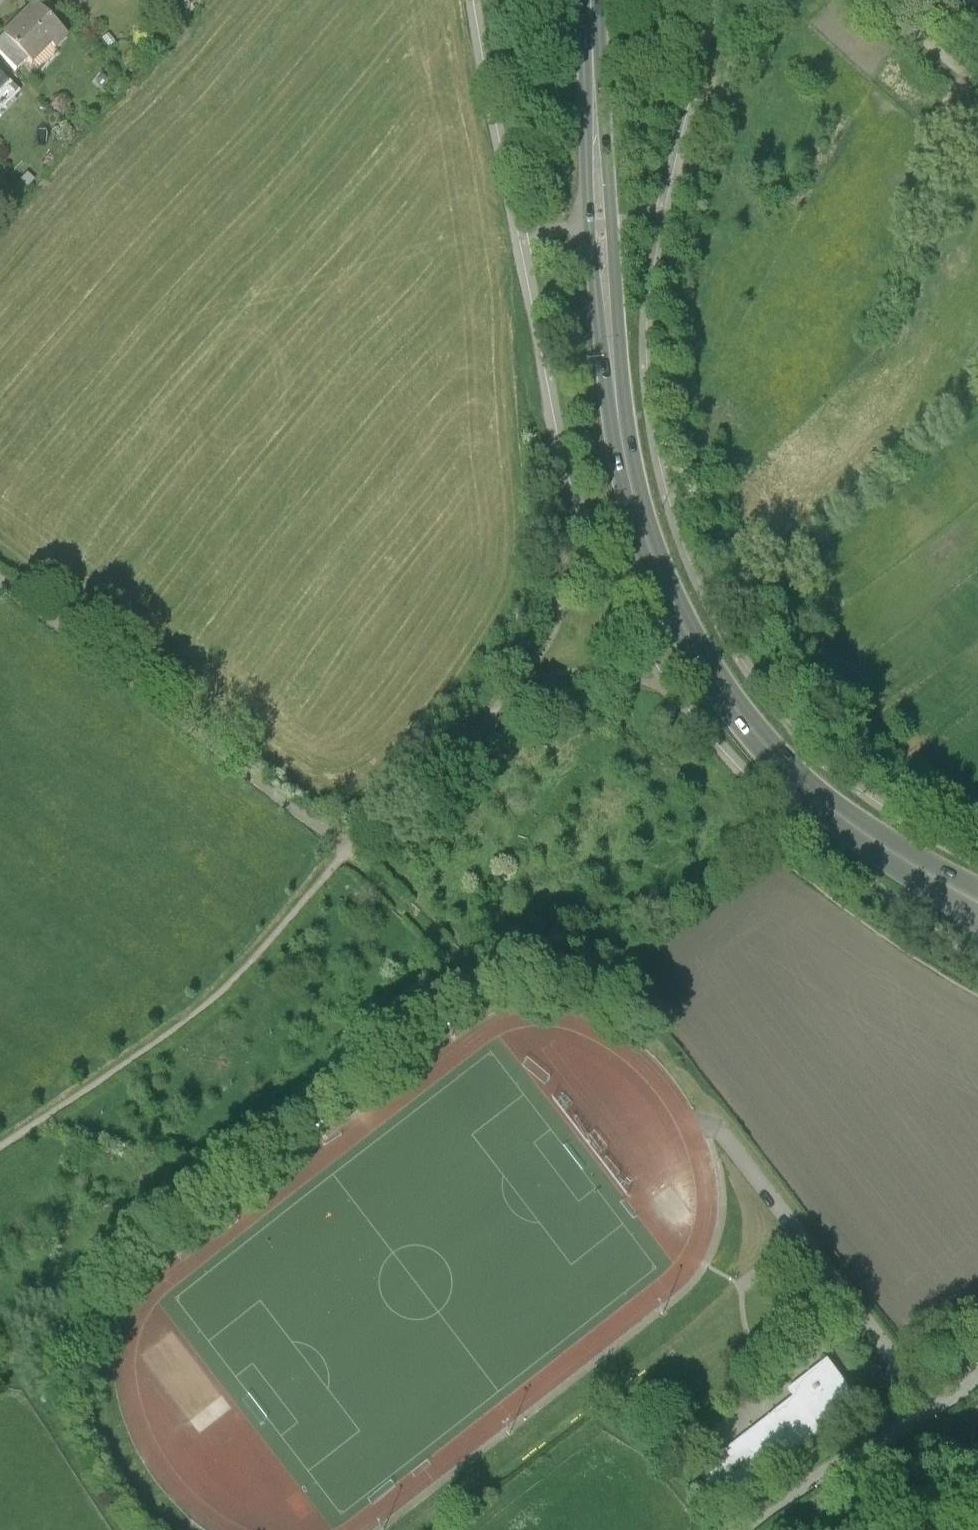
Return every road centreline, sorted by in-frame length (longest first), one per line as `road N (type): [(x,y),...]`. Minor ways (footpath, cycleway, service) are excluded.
road 1 (primary): [(593,0),(607,289),(643,536),(724,691),(778,756),(837,812),(977,903)]
road 2 (residential): [(740,1529),(977,1374)]

